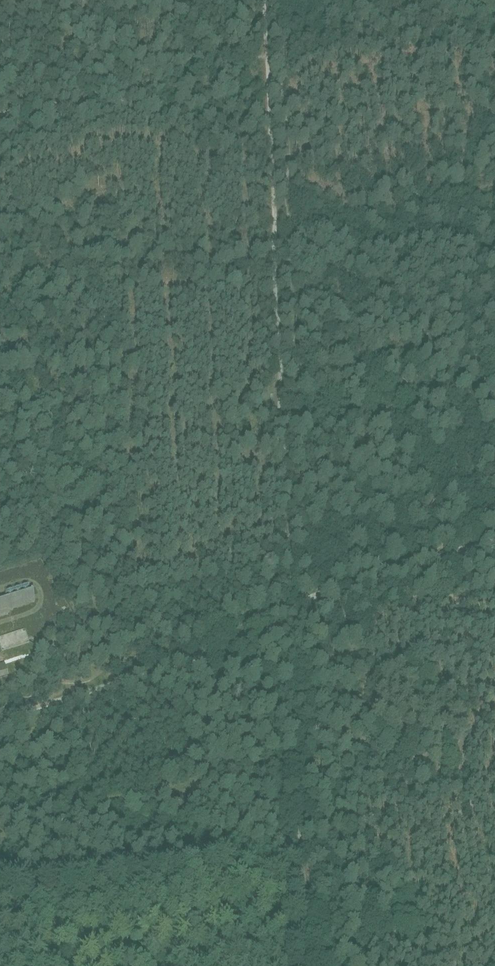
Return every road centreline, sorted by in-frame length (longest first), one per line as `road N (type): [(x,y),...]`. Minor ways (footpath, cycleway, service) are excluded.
road 1 (unclassified): [(447,554),(254,619),(239,638),(204,654),(0,718)]
road 2 (track): [(294,604),(305,965)]
road 3 (track): [(301,768),(0,810)]

